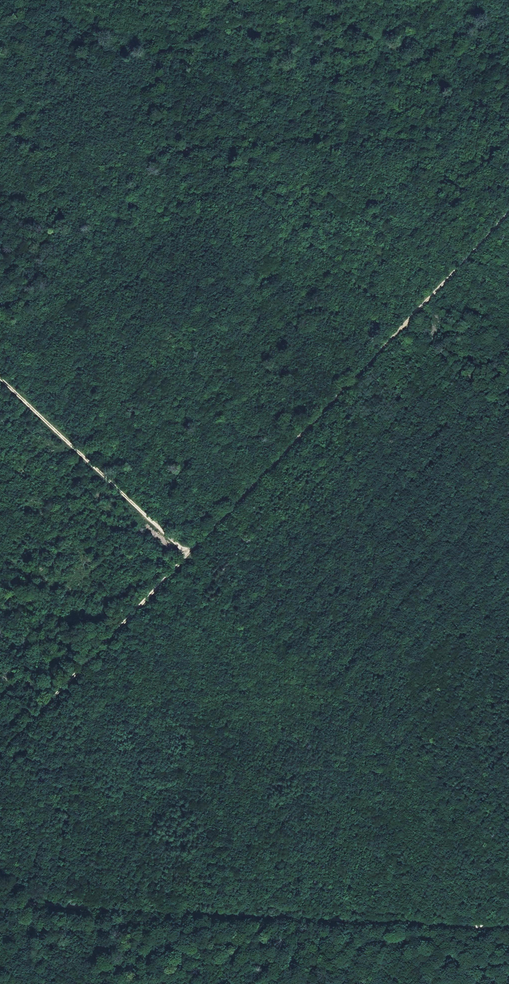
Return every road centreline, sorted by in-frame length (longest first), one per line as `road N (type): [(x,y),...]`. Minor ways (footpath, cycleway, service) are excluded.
road 1 (track): [(0,903),(508,928)]
road 2 (track): [(508,15),(444,44),(345,59),(102,40)]
road 3 (track): [(187,554),(407,324)]
road 4 (track): [(0,756),(187,554)]
road 5 (track): [(0,379),(187,554)]
road 6 (track): [(407,324),(508,216)]
road 7 (track): [(407,324),(508,407)]

